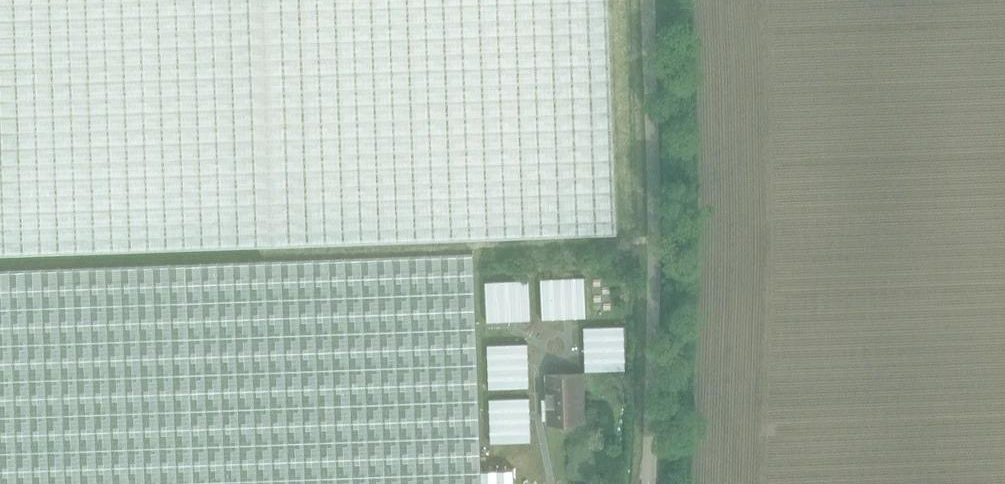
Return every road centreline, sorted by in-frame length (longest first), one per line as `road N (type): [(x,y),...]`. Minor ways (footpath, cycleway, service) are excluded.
road 1 (unclassified): [(630,483),(640,220),(635,0)]

